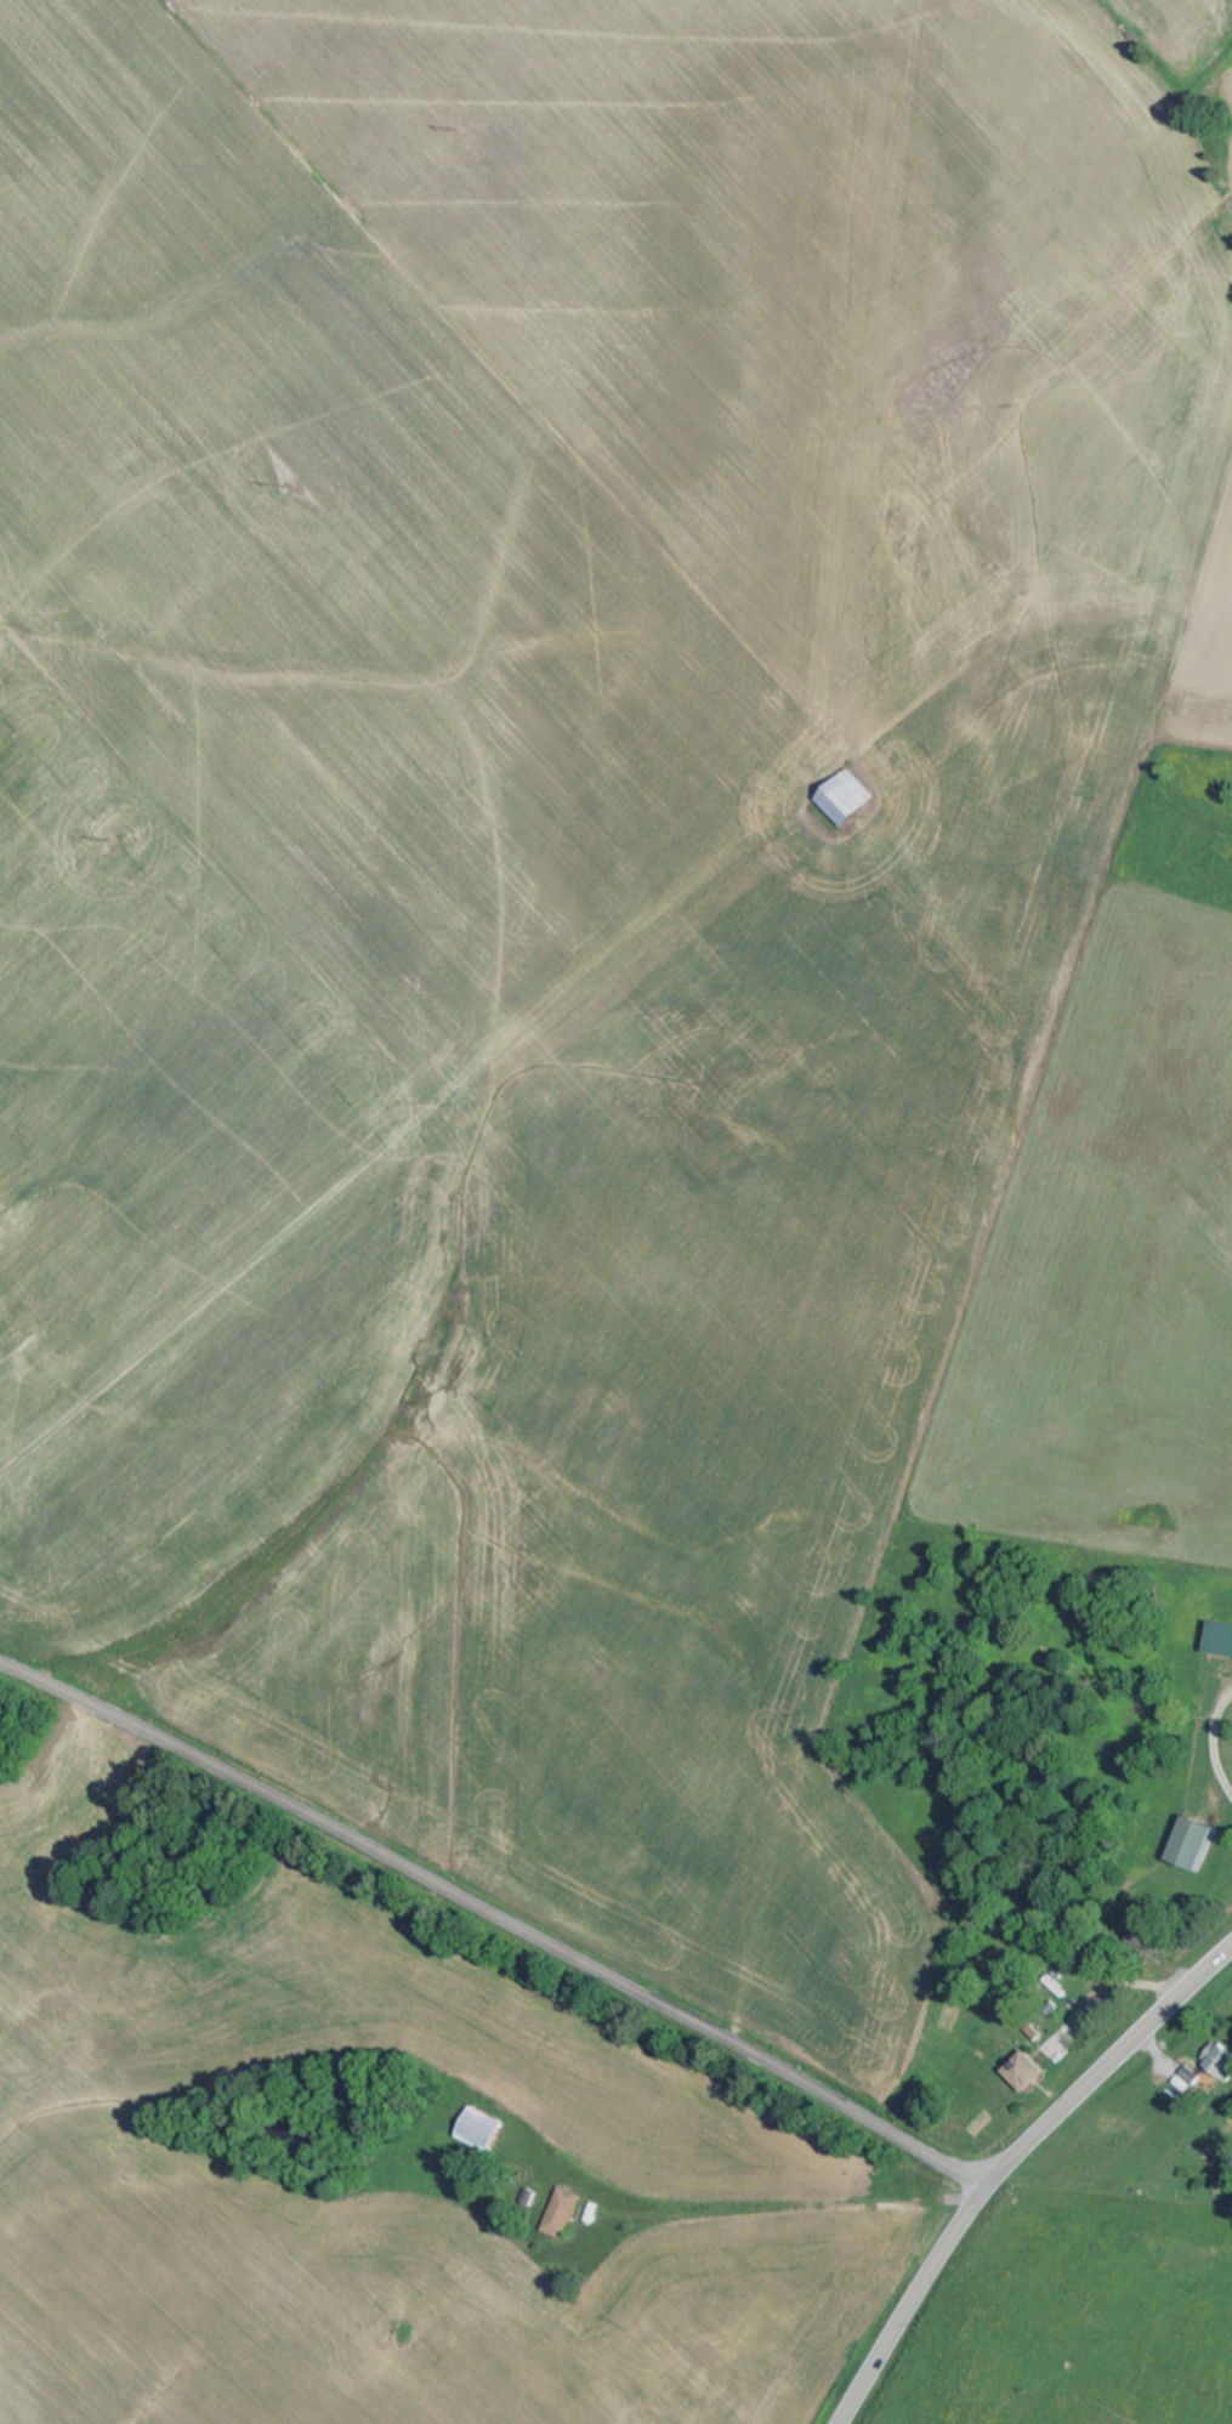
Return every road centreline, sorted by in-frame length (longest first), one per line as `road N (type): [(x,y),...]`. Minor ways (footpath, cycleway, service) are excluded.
road 1 (tertiary): [(0,1676),(70,1696),(319,1820),(989,2191)]
road 2 (secondary): [(1231,1955),(989,2191),(842,2423)]

